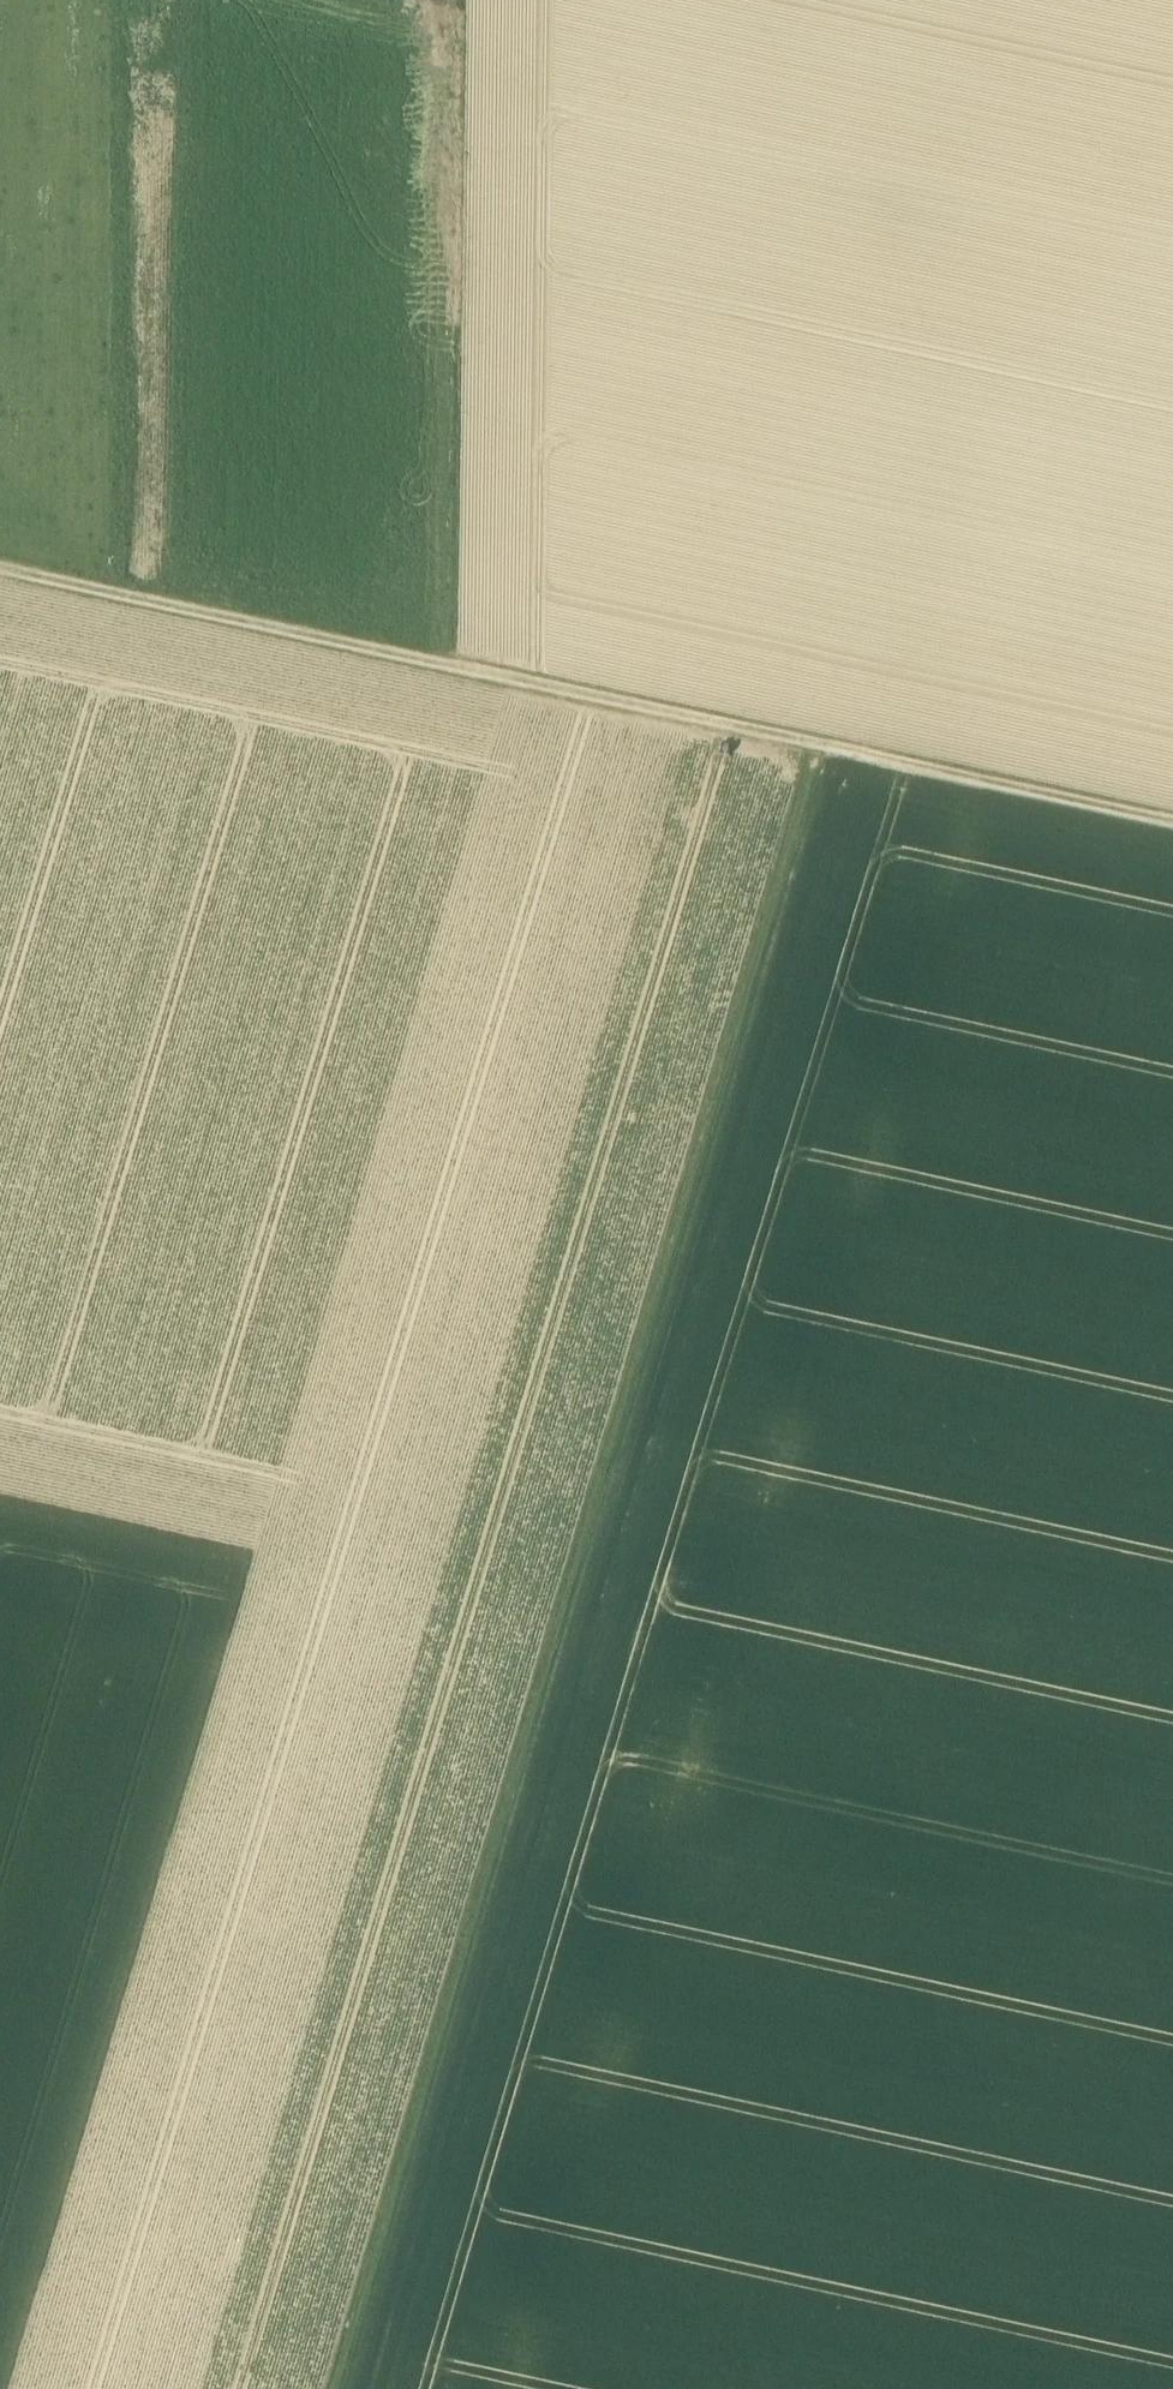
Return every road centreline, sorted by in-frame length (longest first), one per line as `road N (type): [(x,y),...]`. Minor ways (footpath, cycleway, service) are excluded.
road 1 (track): [(327,2388),(813,743)]
road 2 (track): [(1172,823),(0,564)]

